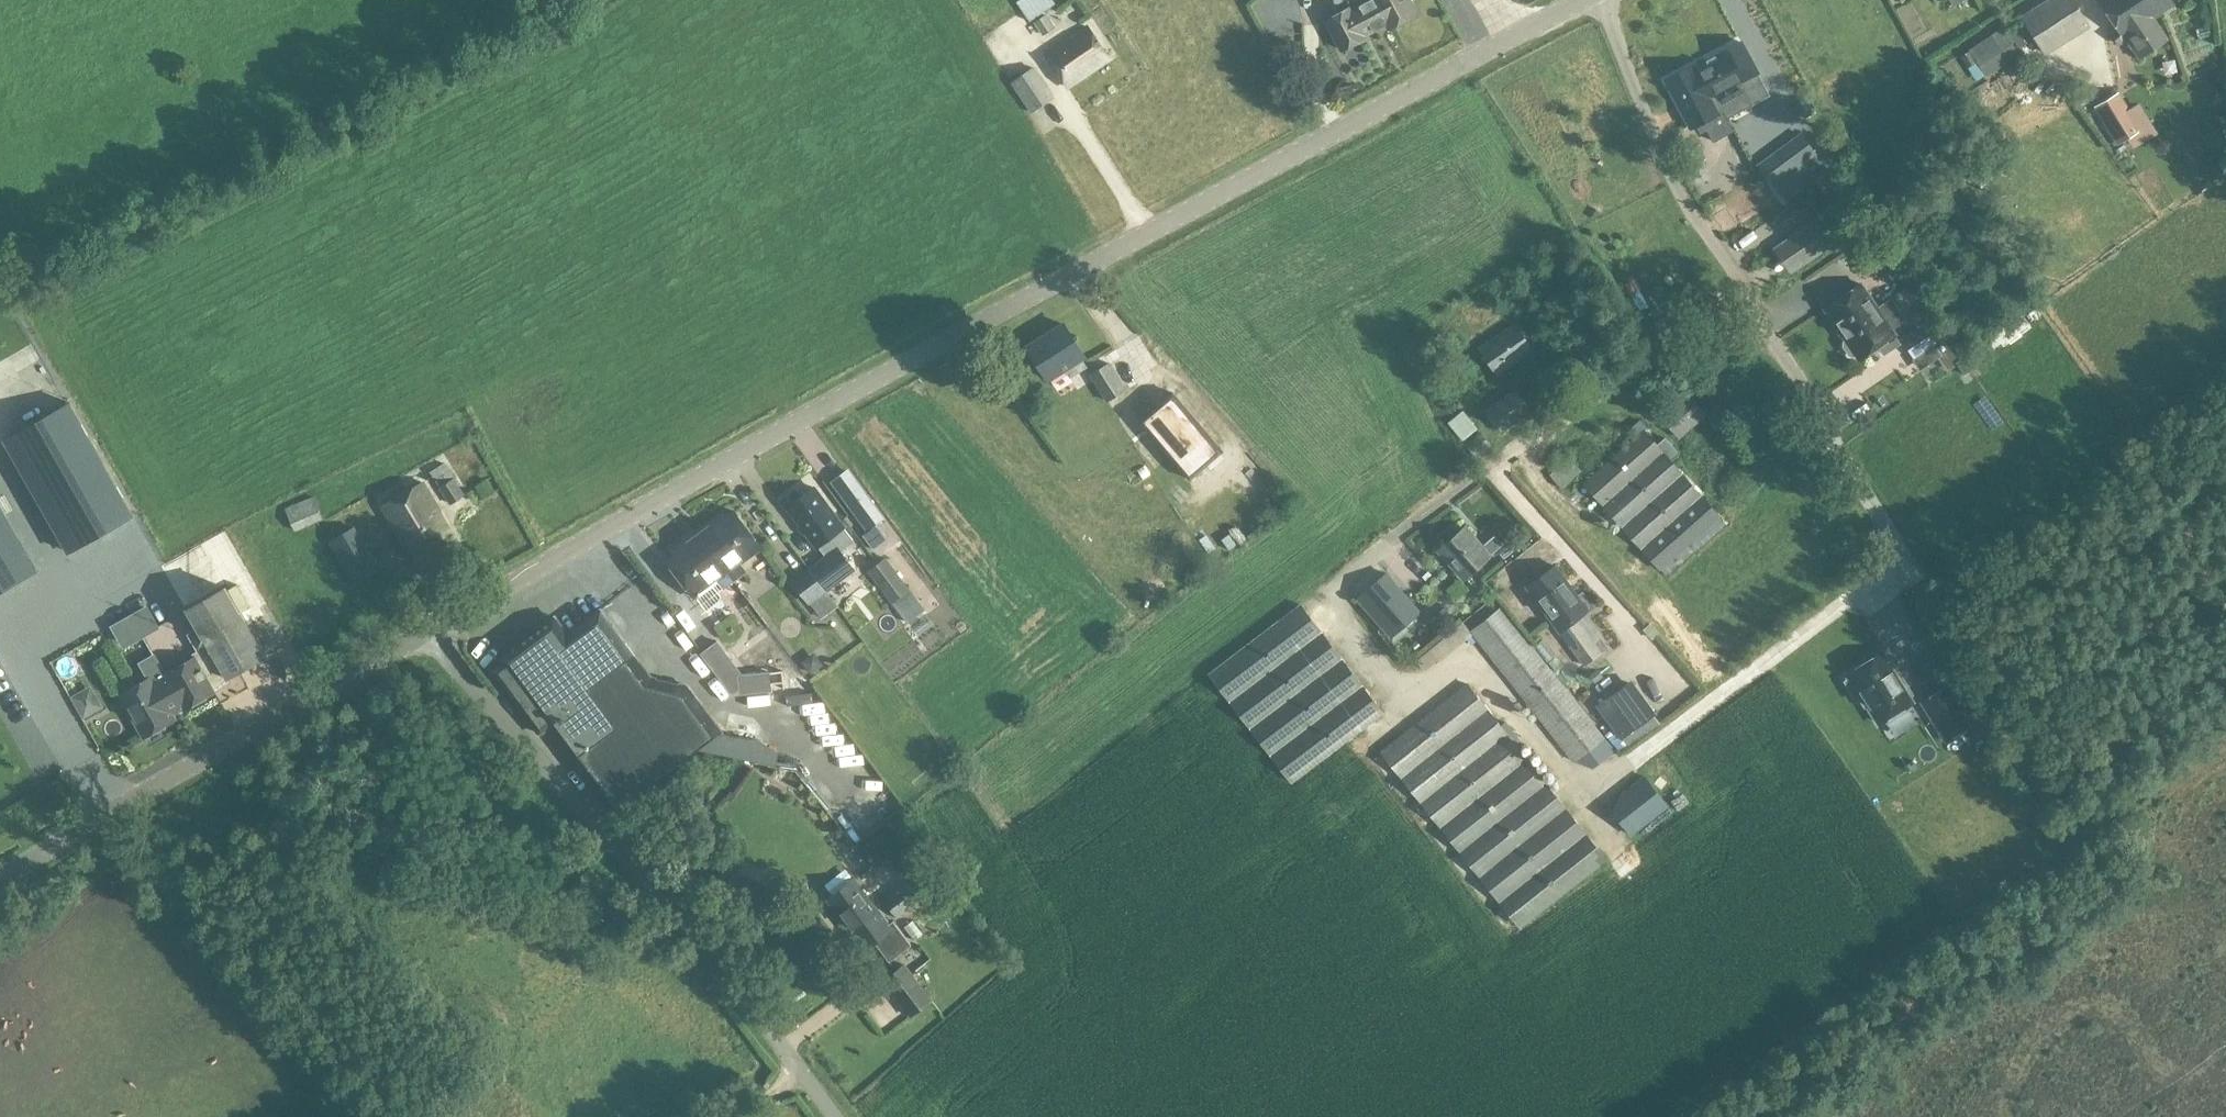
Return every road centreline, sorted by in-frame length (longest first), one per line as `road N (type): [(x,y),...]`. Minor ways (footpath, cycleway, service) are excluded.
road 1 (unclassified): [(426,628),(1584,0)]
road 2 (unclassified): [(837,1116),(426,628)]
road 3 (unclassified): [(0,884),(426,628)]
road 4 (unclassified): [(1759,322),(1665,156),(1603,0)]
road 5 (unclassified): [(1492,463),(1618,382),(1759,322)]
road 6 (unclassified): [(1911,559),(1759,322)]

